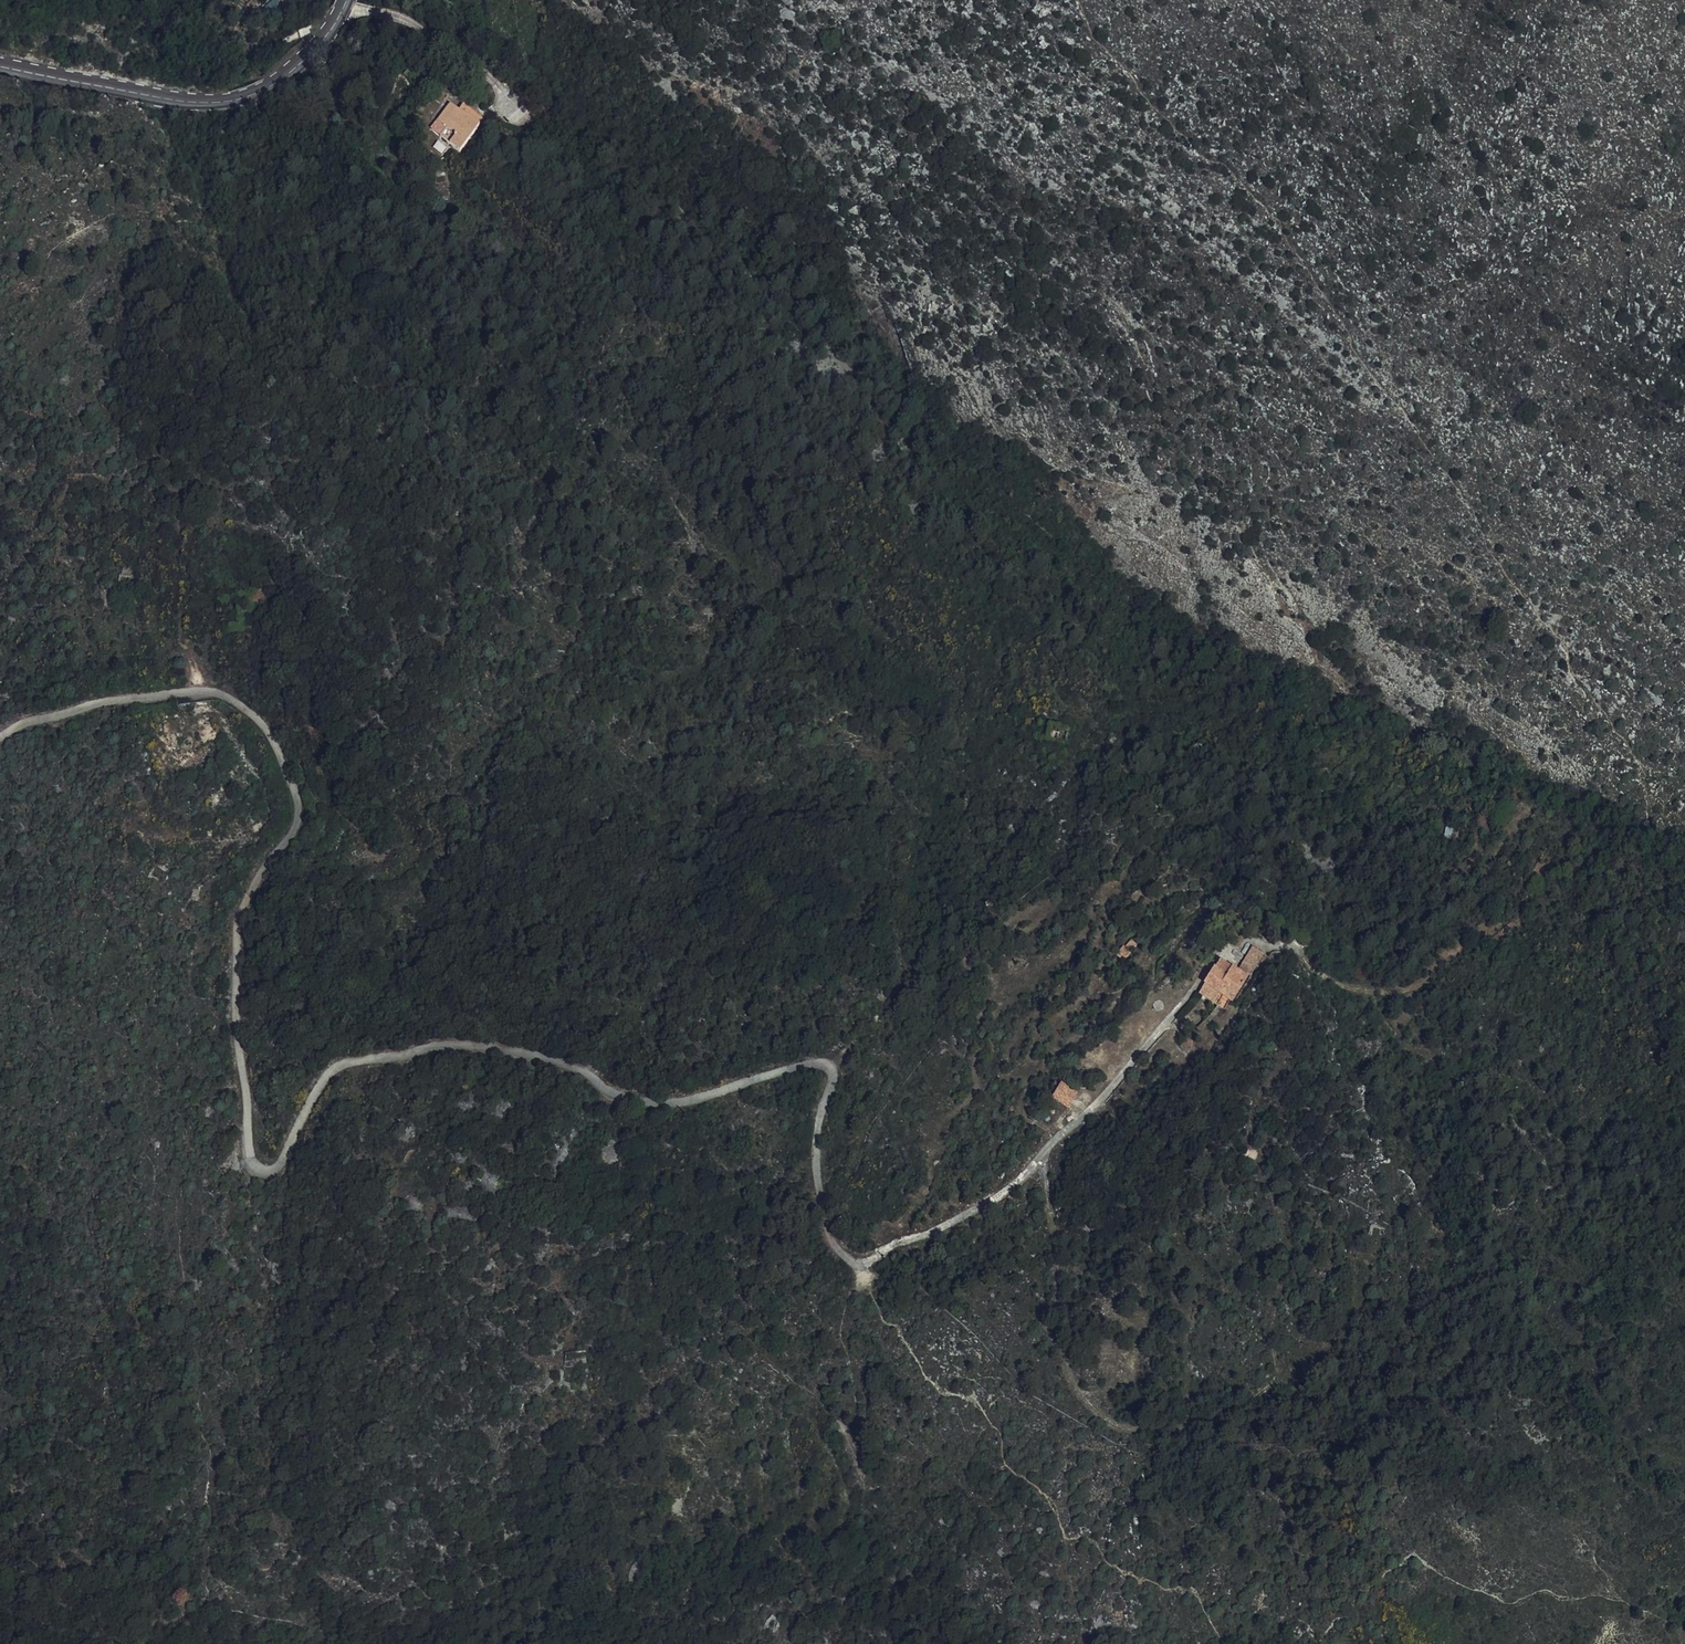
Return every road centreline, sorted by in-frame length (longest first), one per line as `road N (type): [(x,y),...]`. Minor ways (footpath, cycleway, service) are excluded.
road 1 (unclassified): [(863,1264),(846,1260),(831,1242),(820,1203),(816,1158),(831,1071),(823,1063),(659,1104),(618,1098),(577,1069),(507,1049),(445,1045),(358,1062),(330,1072),(313,1091),(285,1162),(272,1174),(257,1172),(235,1012),(238,924),(263,868),(298,821),(298,798),(272,733),(234,700),(208,691),(122,701),(27,724),(0,741)]
road 2 (tertiary): [(347,0),(298,67),(271,88),(229,98),(184,99),(0,62)]
road 3 (track): [(1144,1049),(1027,1176),(863,1264)]

